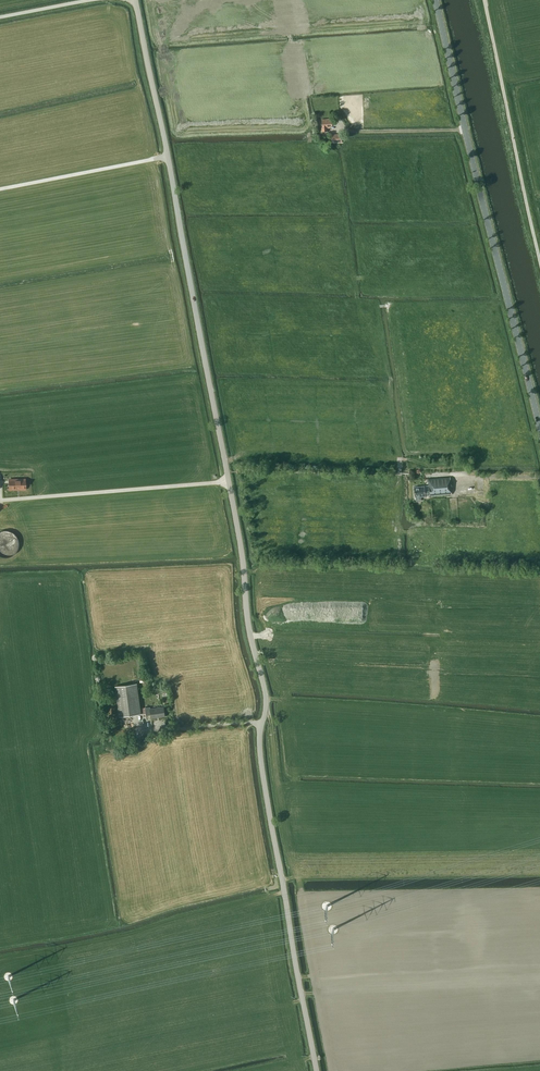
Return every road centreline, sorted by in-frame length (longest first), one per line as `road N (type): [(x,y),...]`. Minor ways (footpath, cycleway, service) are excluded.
road 1 (unclassified): [(316,1070),(264,774),(266,693),(246,613),(244,560),(135,0)]
road 2 (secondary): [(539,428),(437,0)]

